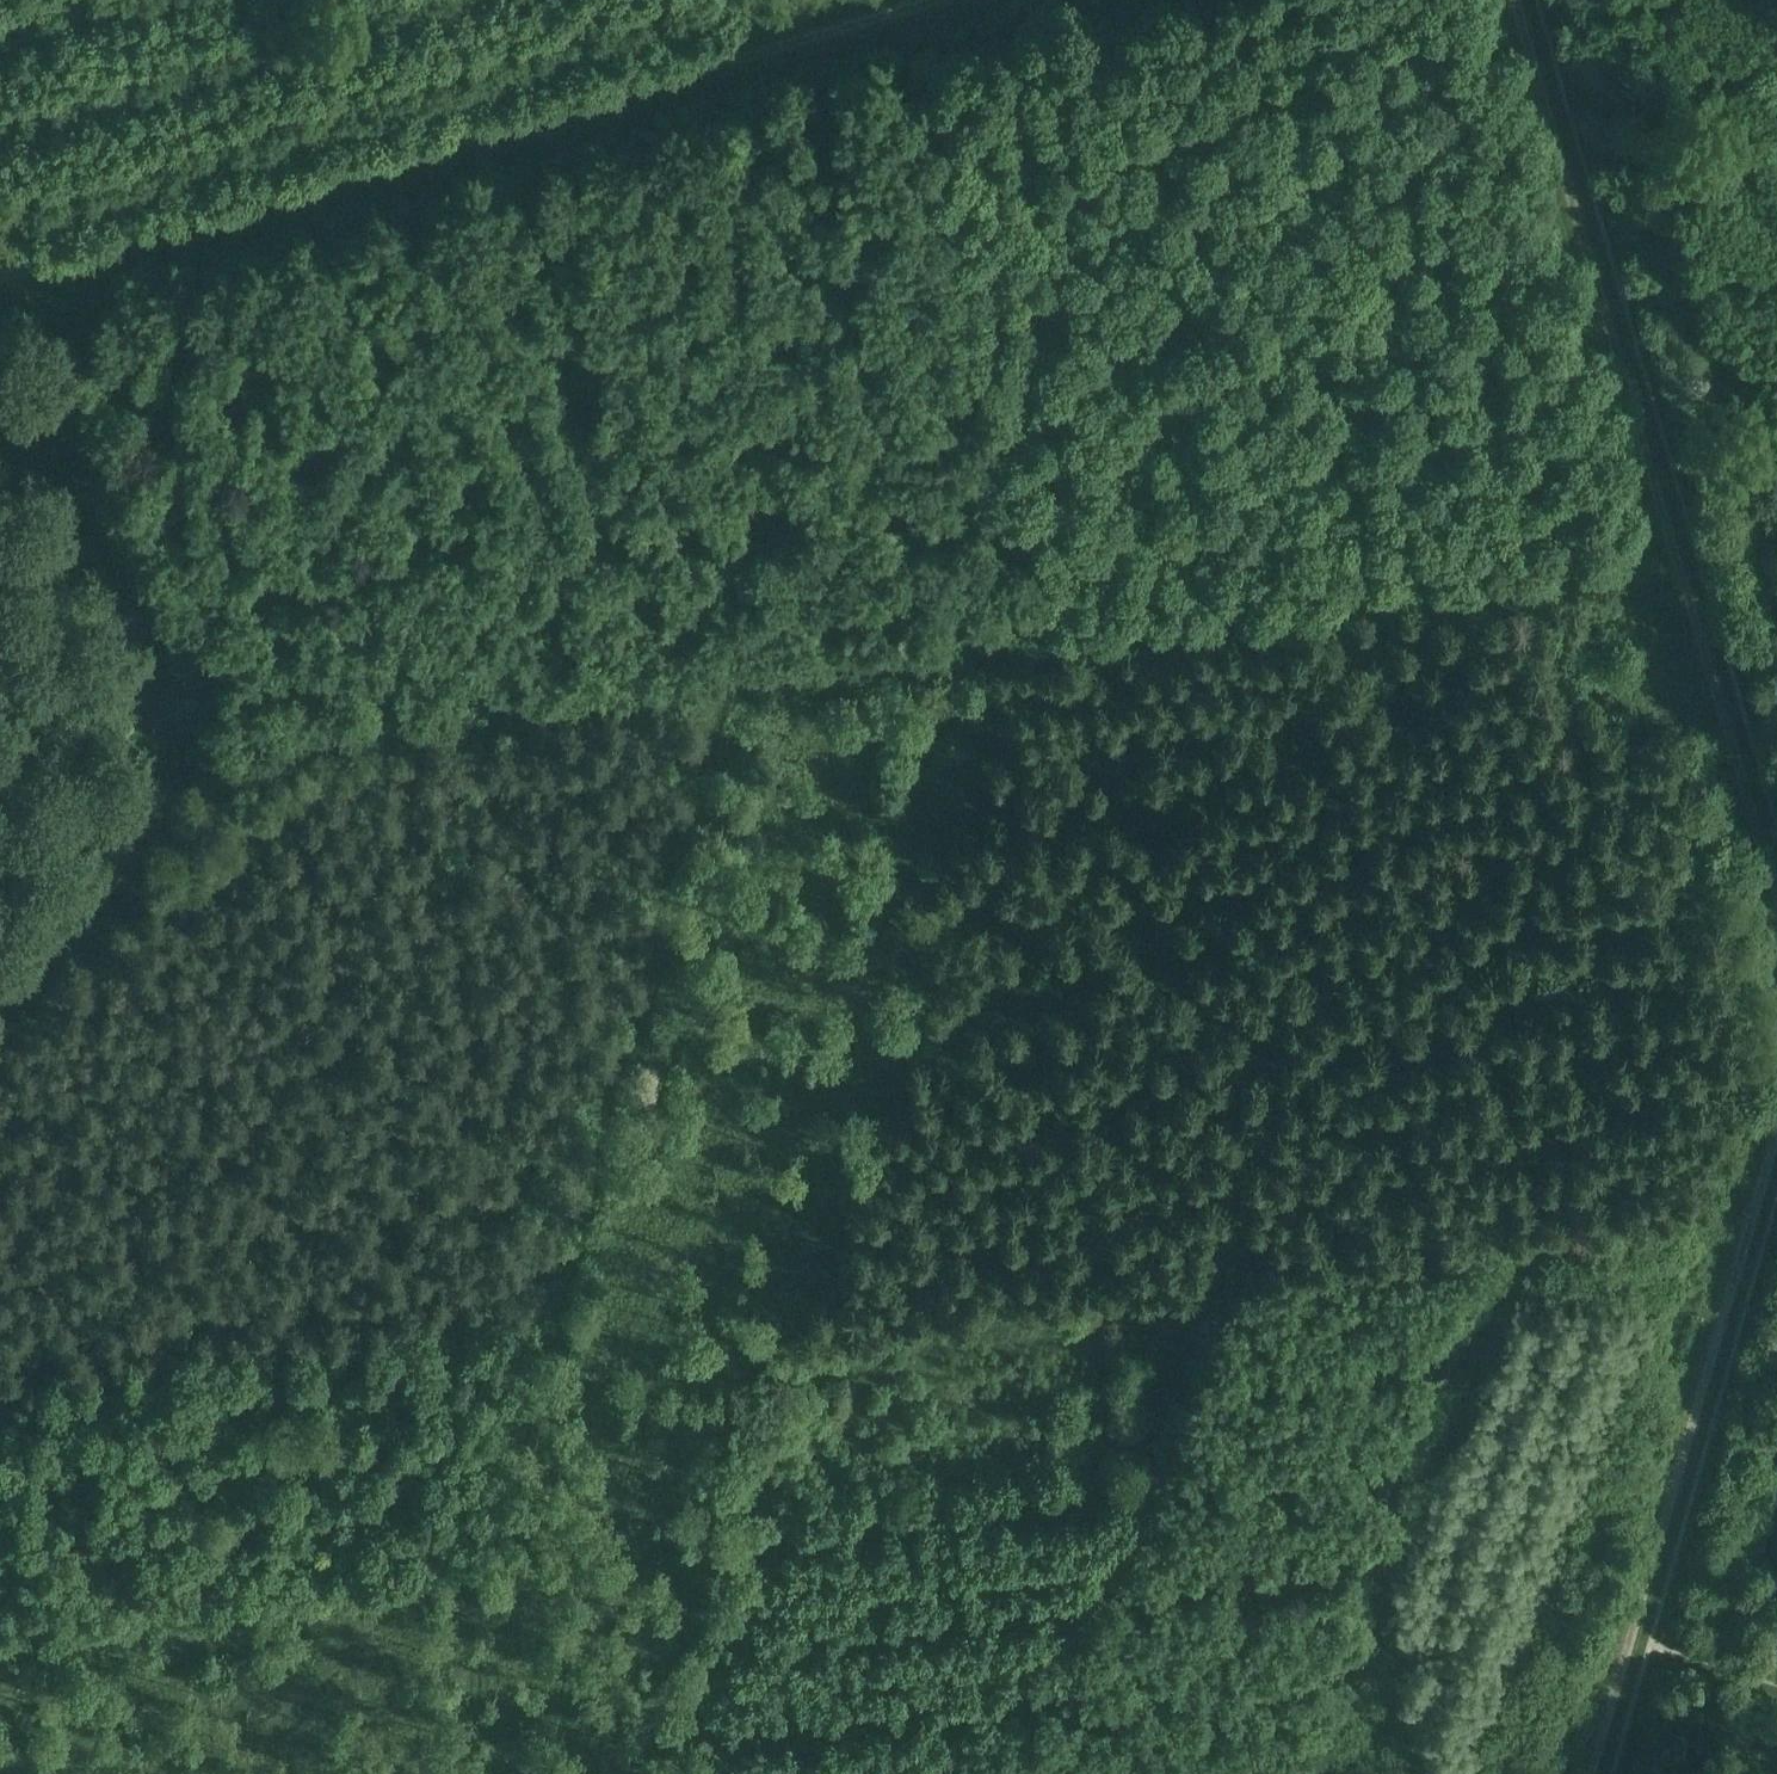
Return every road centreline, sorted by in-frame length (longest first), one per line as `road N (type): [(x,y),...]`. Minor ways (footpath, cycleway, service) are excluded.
road 1 (track): [(943,0),(0,277)]
road 2 (track): [(1776,883),(1517,0)]
road 3 (track): [(1634,1619),(1776,1127)]
road 4 (track): [(1591,1773),(1634,1619)]

